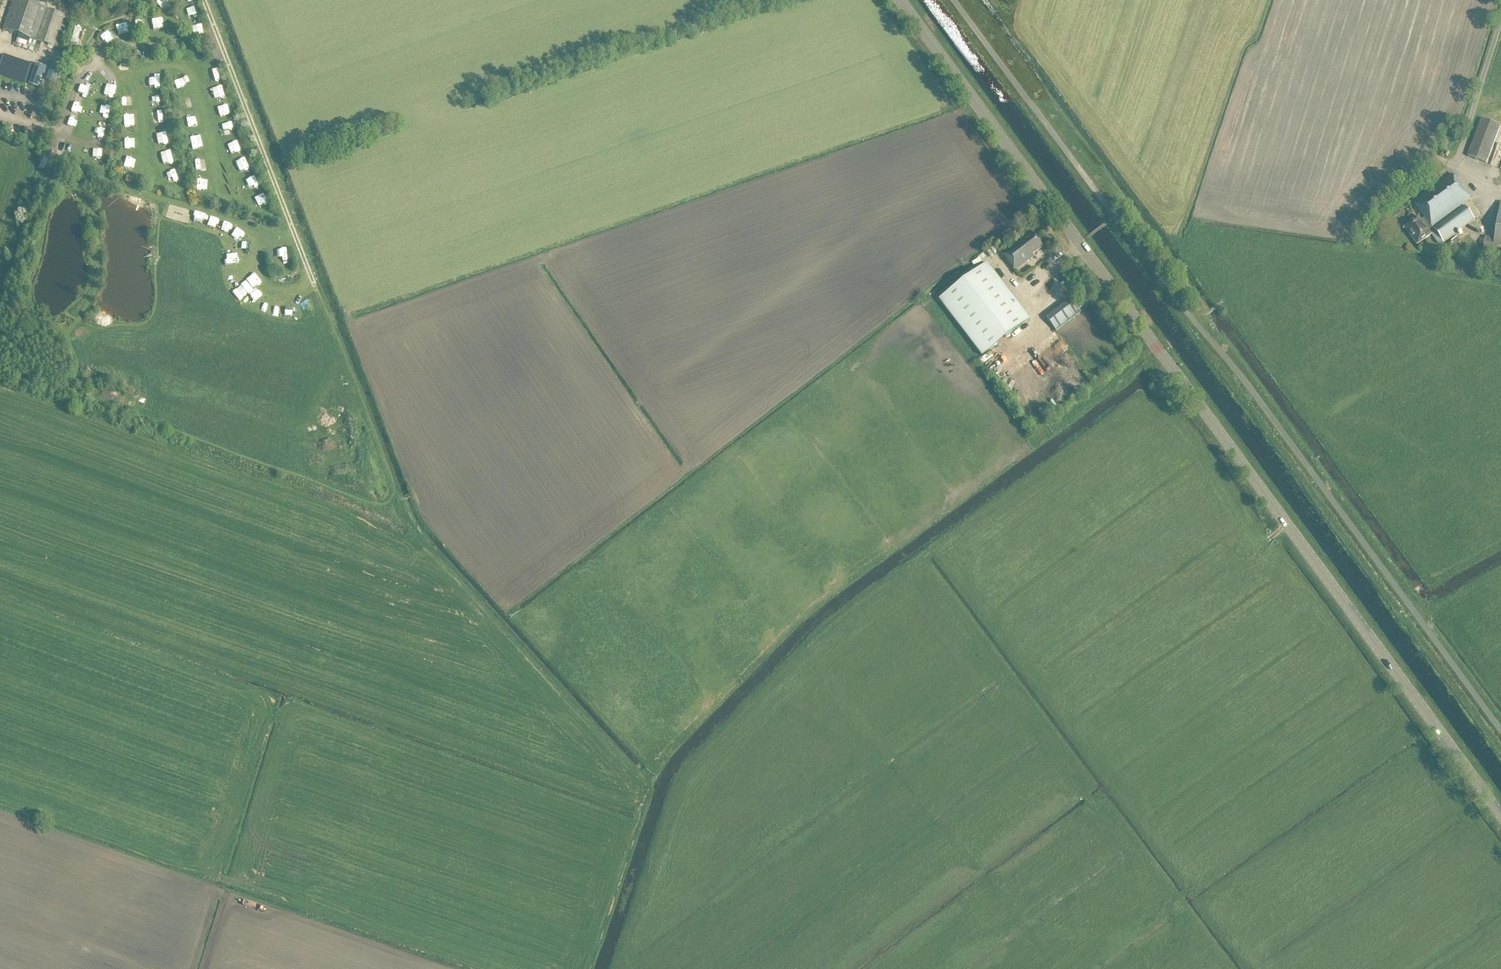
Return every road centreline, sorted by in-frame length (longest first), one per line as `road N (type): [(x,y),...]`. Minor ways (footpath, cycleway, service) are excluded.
road 1 (secondary): [(1500,817),(899,0)]
road 2 (track): [(205,0),(359,400)]

